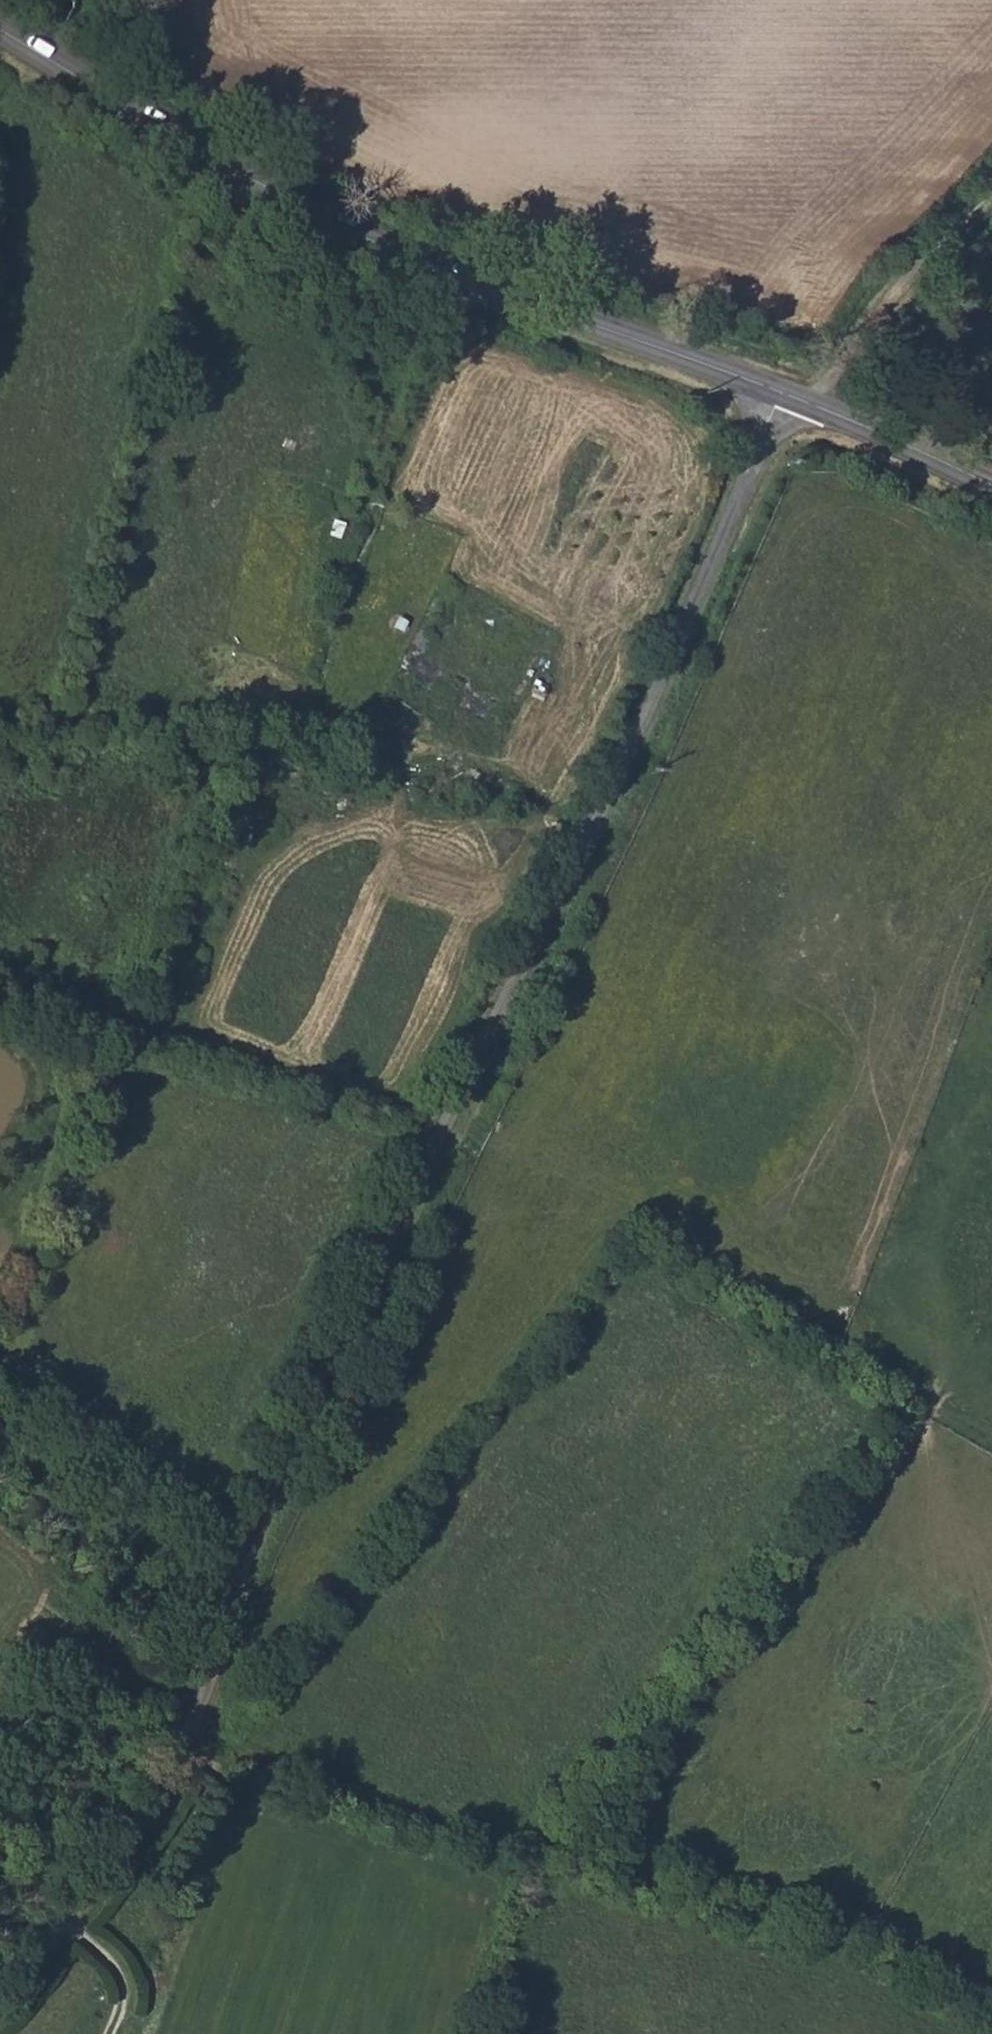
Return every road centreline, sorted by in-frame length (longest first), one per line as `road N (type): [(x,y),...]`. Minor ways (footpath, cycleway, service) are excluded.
road 1 (unclassified): [(782,397),(642,728),(224,1611),(179,1753),(0,1997)]
road 2 (secondary): [(782,397),(474,281),(295,198),(0,32)]
road 3 (track): [(991,182),(923,253),(814,411)]
road 4 (secondary): [(991,490),(782,397)]

